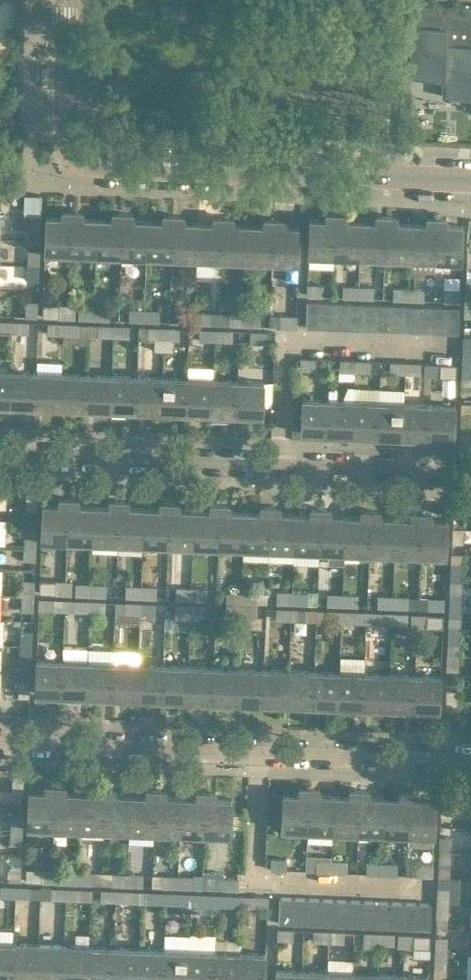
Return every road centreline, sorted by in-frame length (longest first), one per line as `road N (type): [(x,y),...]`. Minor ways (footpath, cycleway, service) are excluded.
road 1 (tertiary): [(470,179),(85,164),(66,150),(66,0)]
road 2 (residential): [(470,764),(0,743)]
road 3 (residential): [(470,476),(0,456)]

